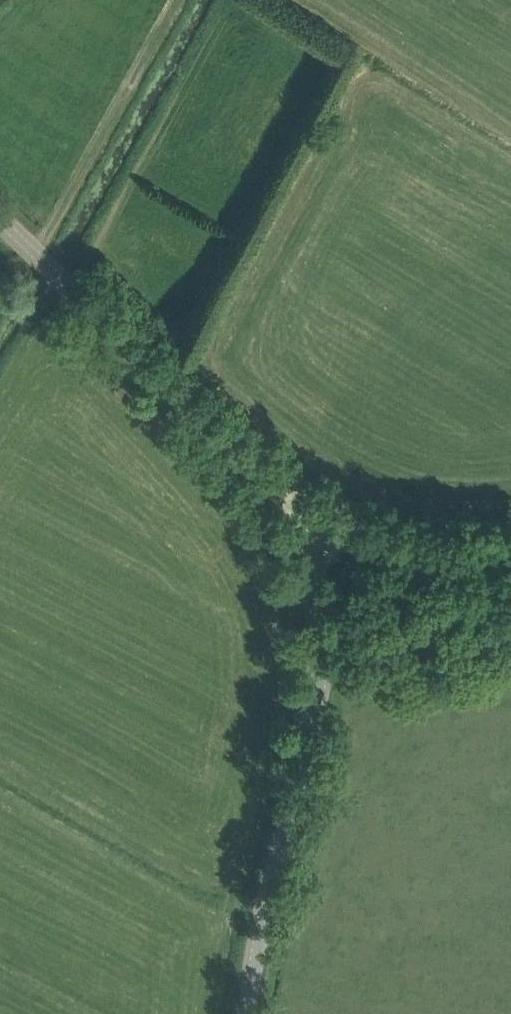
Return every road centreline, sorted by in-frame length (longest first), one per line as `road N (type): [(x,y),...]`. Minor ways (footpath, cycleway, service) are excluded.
road 1 (unclassified): [(250,1013),(319,689),(313,593),(327,521)]
road 2 (unclassified): [(327,521),(237,450),(0,219)]
road 3 (track): [(38,256),(183,0)]
road 4 (unclassified): [(327,521),(429,550),(510,550)]

